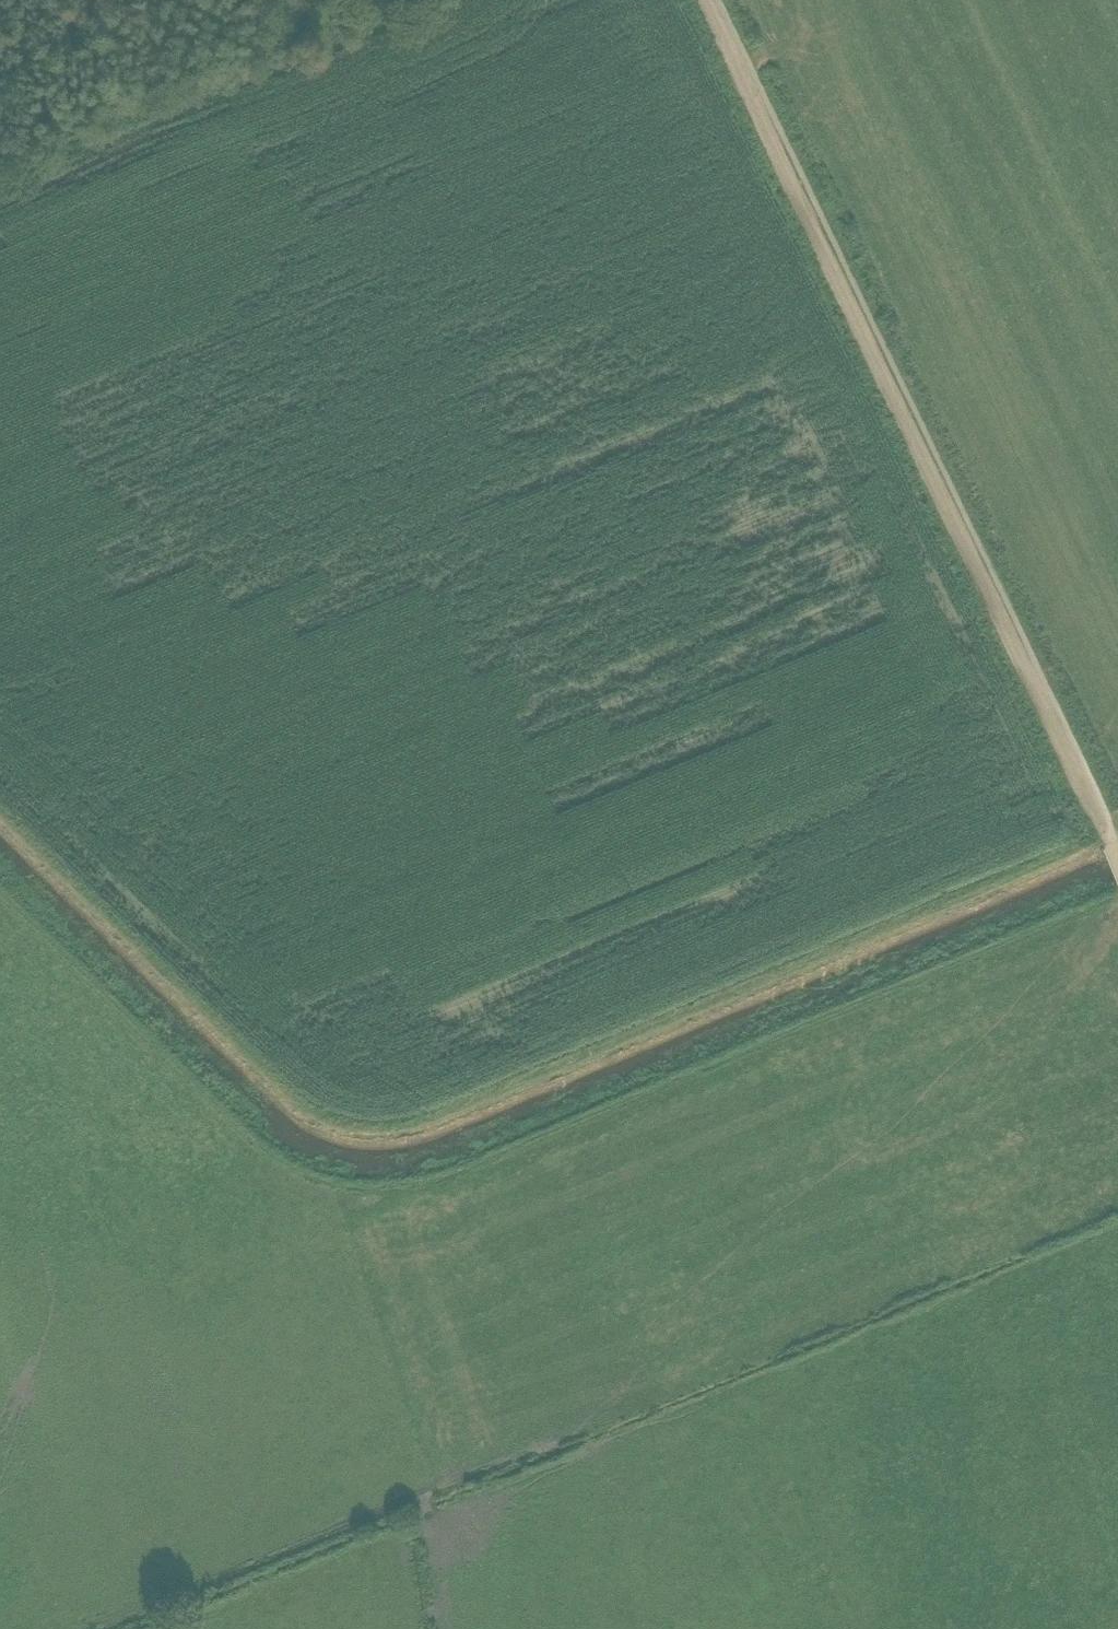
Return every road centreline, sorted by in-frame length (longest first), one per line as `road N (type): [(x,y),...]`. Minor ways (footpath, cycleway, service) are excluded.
road 1 (track): [(704,0),(1111,840)]
road 2 (track): [(105,1628),(409,1504)]

